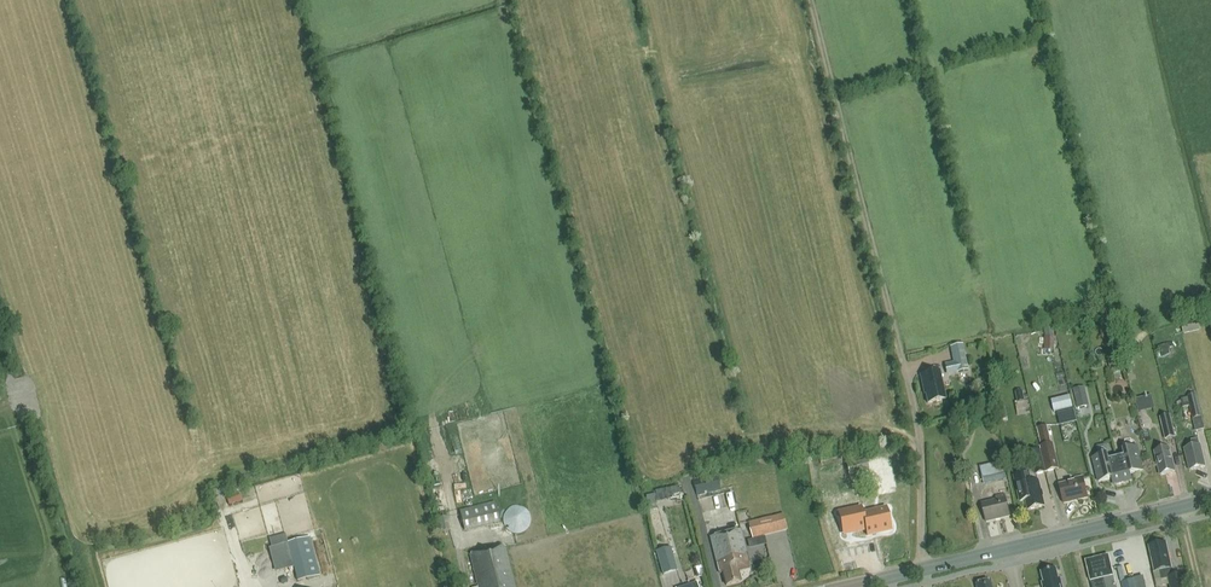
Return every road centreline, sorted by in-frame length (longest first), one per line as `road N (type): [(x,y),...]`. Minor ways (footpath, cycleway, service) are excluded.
road 1 (track): [(924,570),(919,426),(811,0)]
road 2 (secondary): [(847,586),(1210,502)]

